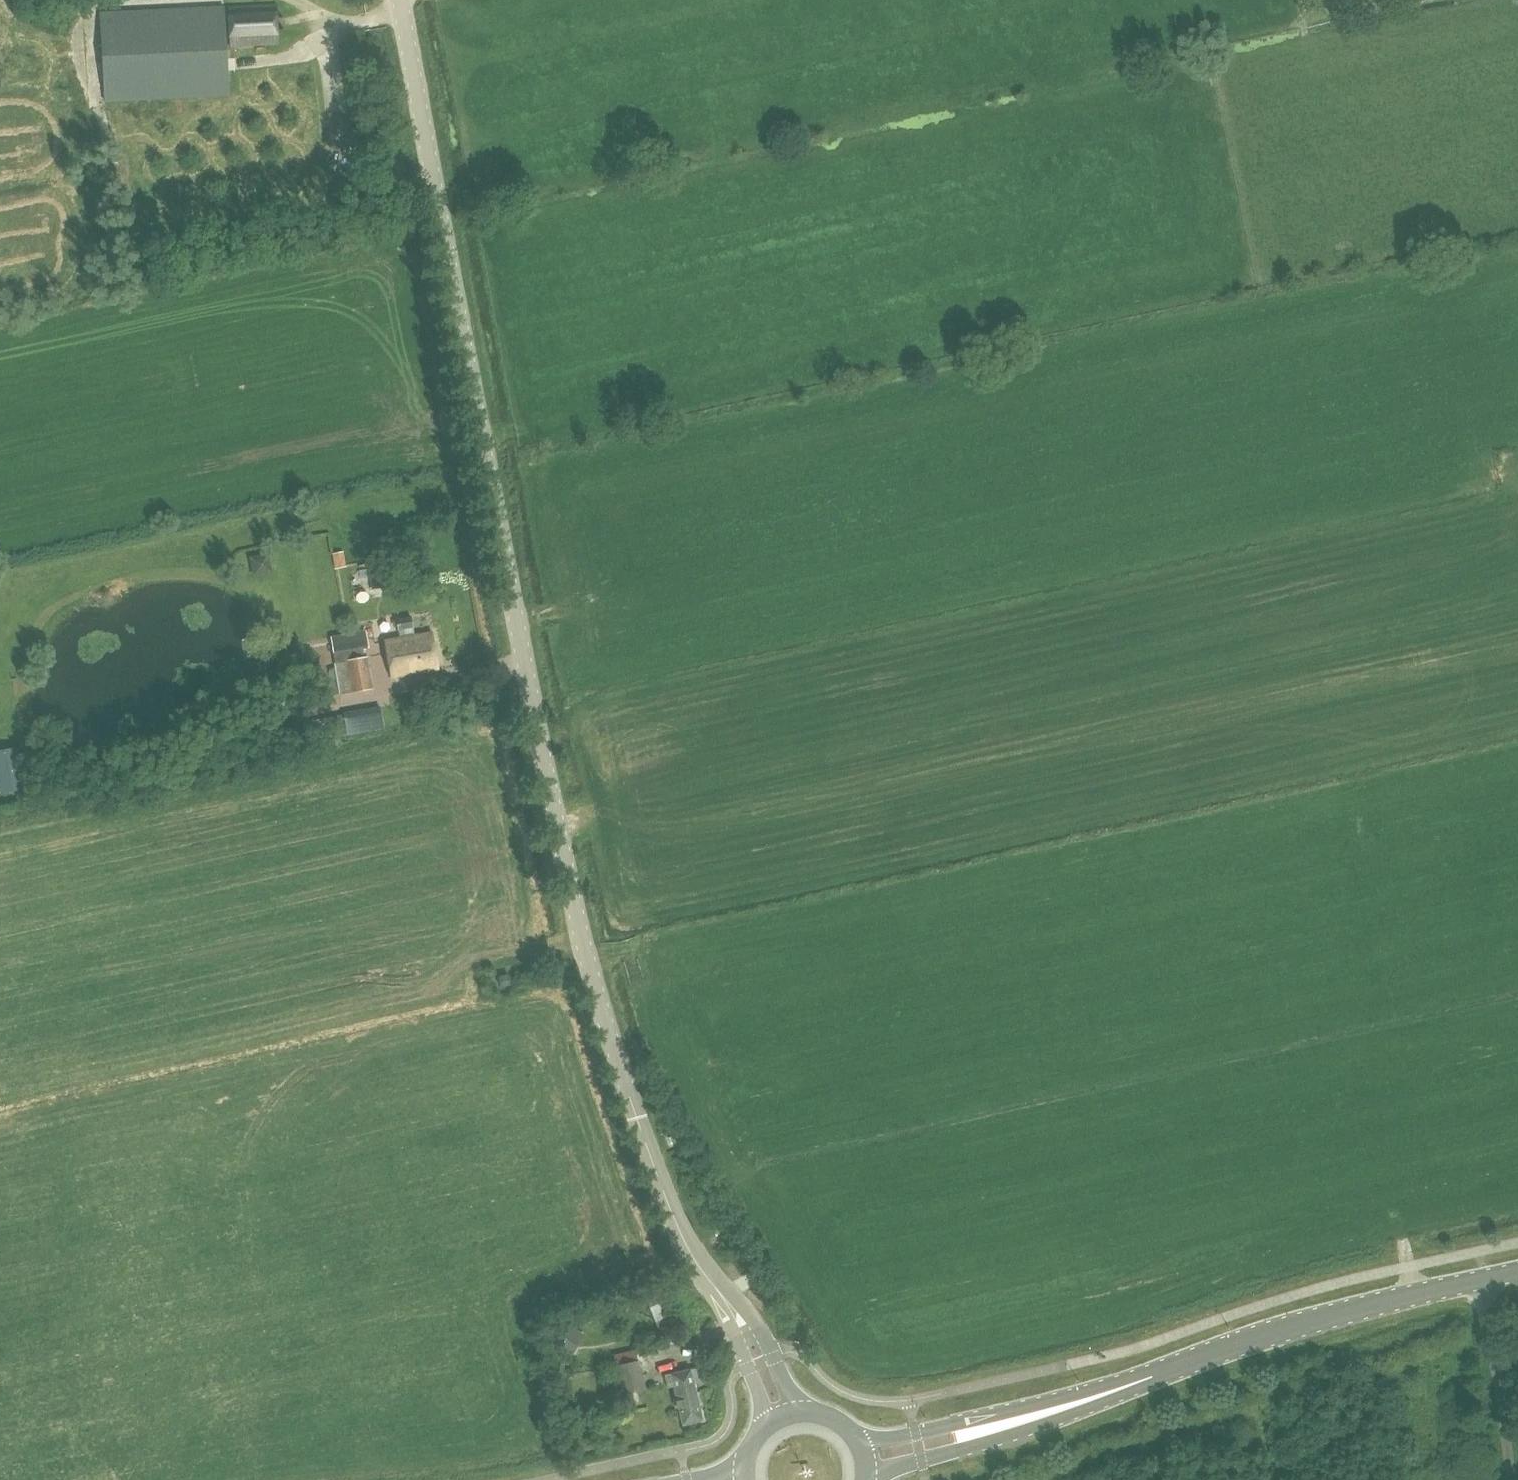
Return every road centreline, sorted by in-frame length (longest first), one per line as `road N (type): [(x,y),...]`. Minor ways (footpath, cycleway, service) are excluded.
road 1 (tertiary): [(691,1254),(614,1047),(554,817),(399,0)]
road 2 (secondary): [(1097,1398),(1230,1345),(1517,1271)]
road 3 (secondary): [(1097,1398),(864,1447)]
road 4 (secondary): [(886,1479),(1097,1398)]
road 5 (track): [(1513,1479),(1483,1280)]
road 6 (tertiary): [(804,1411),(745,1304),(691,1254)]
road 7 (tertiary): [(691,1254),(744,1369),(761,1432)]

